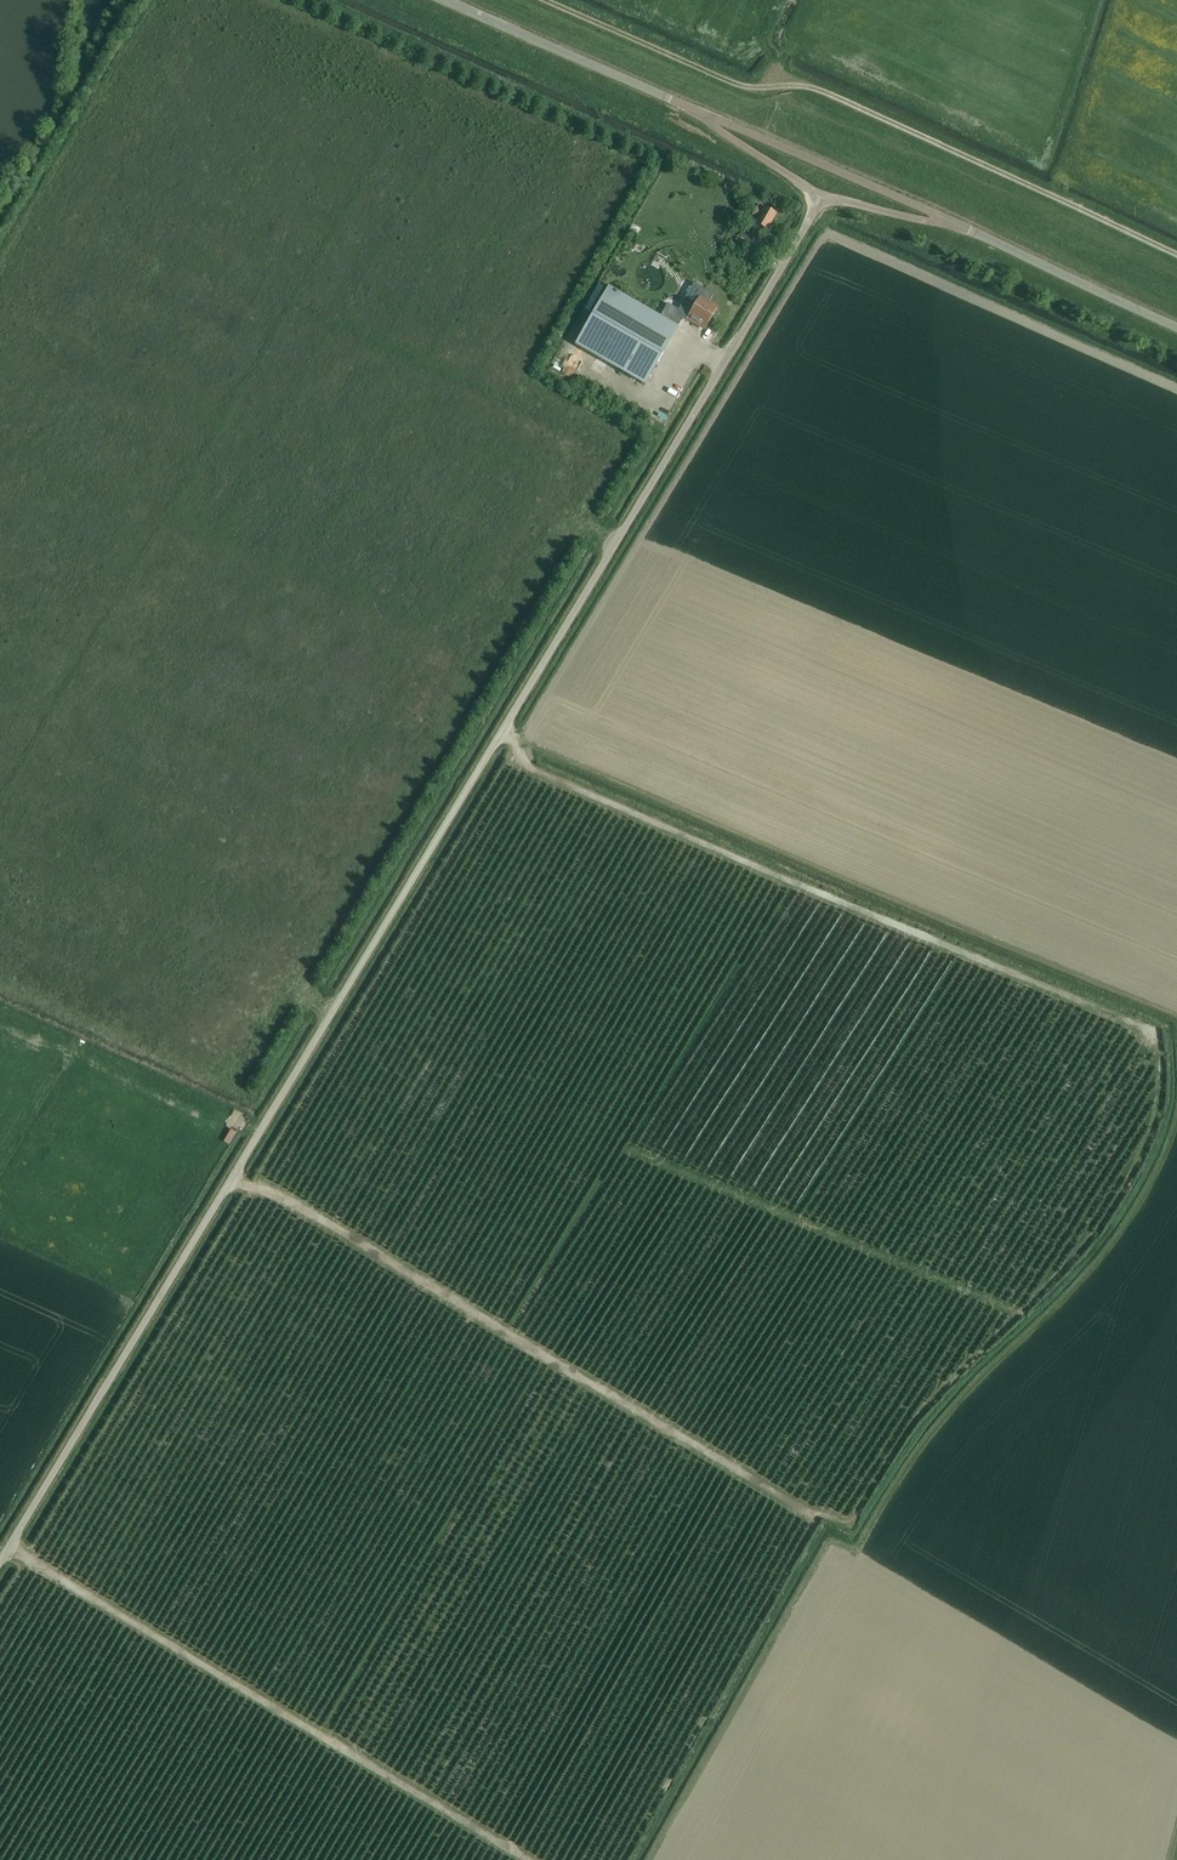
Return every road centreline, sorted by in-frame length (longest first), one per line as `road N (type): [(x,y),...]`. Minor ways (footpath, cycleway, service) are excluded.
road 1 (unclassified): [(0,1561),(823,197)]
road 2 (track): [(537,0),(750,91),(810,87),(1176,257)]
road 3 (unclassified): [(954,223),(688,107)]
road 4 (unclassified): [(688,107),(443,0)]
road 5 (unclassified): [(1176,325),(954,223)]
road 6 (unclassified): [(823,197),(688,107)]
road 7 (unclassified): [(954,223),(823,197)]

